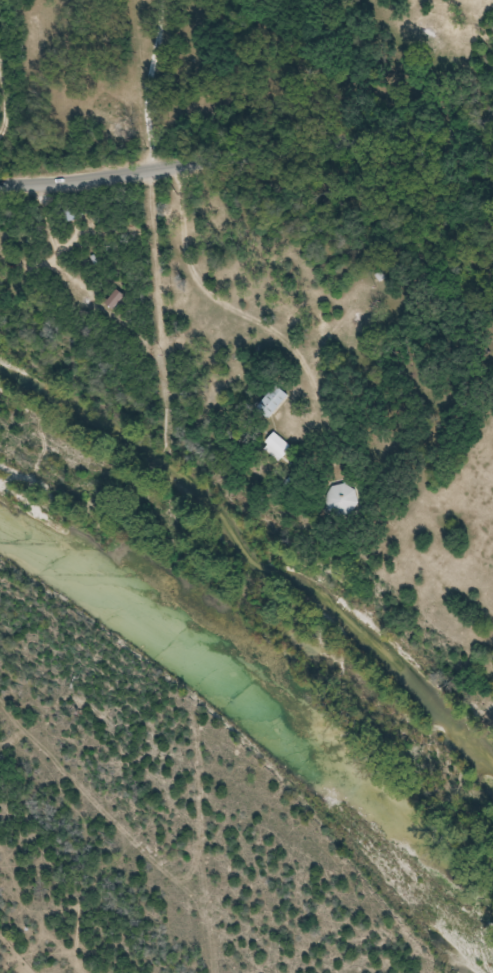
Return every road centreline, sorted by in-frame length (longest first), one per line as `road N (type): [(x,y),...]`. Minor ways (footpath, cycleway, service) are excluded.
road 1 (tertiary): [(492,123),(0,183)]

